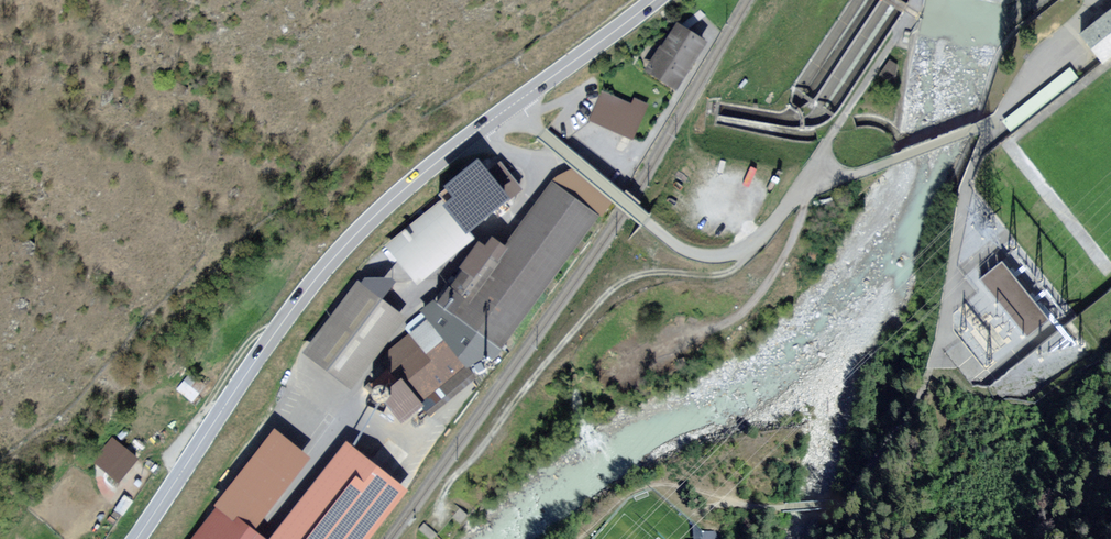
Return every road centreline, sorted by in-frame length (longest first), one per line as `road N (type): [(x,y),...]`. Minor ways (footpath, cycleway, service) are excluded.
road 1 (primary): [(136,538),(288,314),(371,220),(655,0)]
road 2 (track): [(745,249),(719,273),(640,276),(601,299),(452,478),(442,511)]
road 3 (track): [(676,501),(704,509),(835,504),(899,450),(936,367)]
road 4 (track): [(809,172),(788,248),(746,310),(722,328),(668,345)]
road 5 (track): [(178,478),(172,456),(243,350),(262,331),(278,329)]
road 6 (track): [(992,123),(1081,20),(1089,0)]

